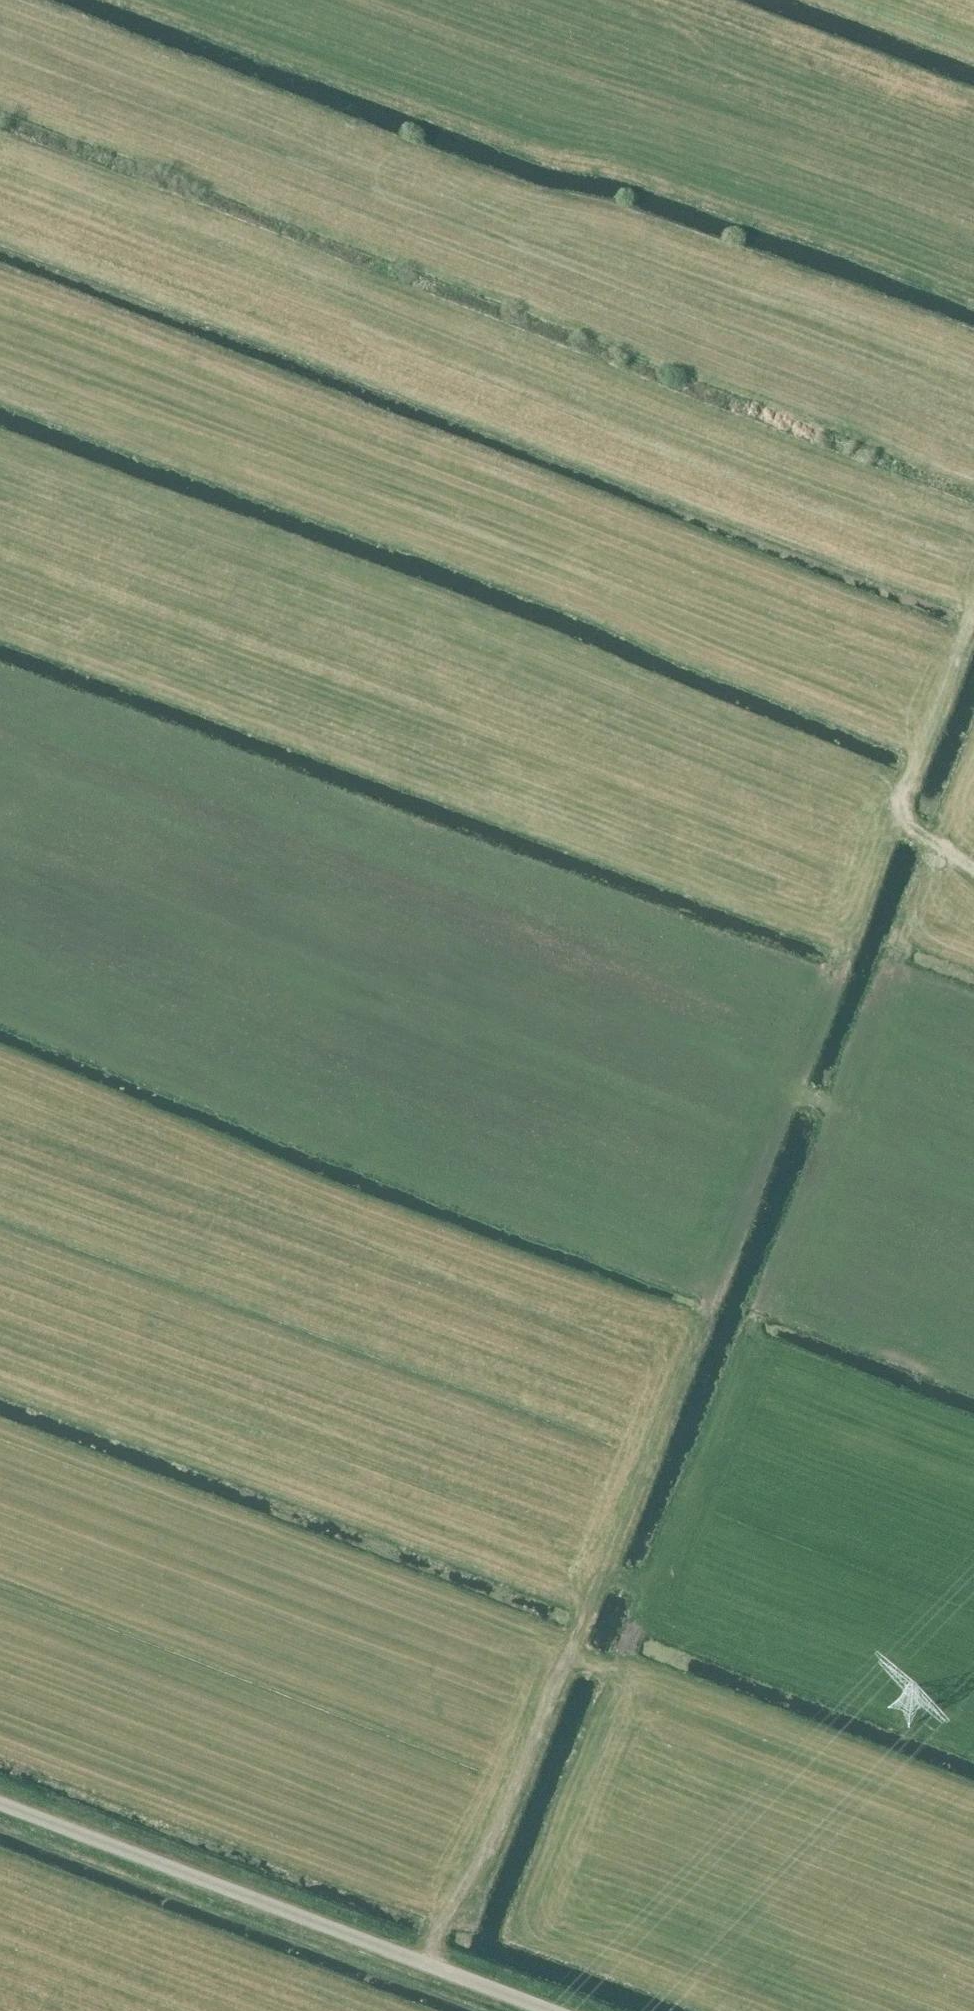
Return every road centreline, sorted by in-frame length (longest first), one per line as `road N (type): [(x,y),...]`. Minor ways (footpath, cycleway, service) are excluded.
road 1 (unclassified): [(548,2010),(0,1806)]

